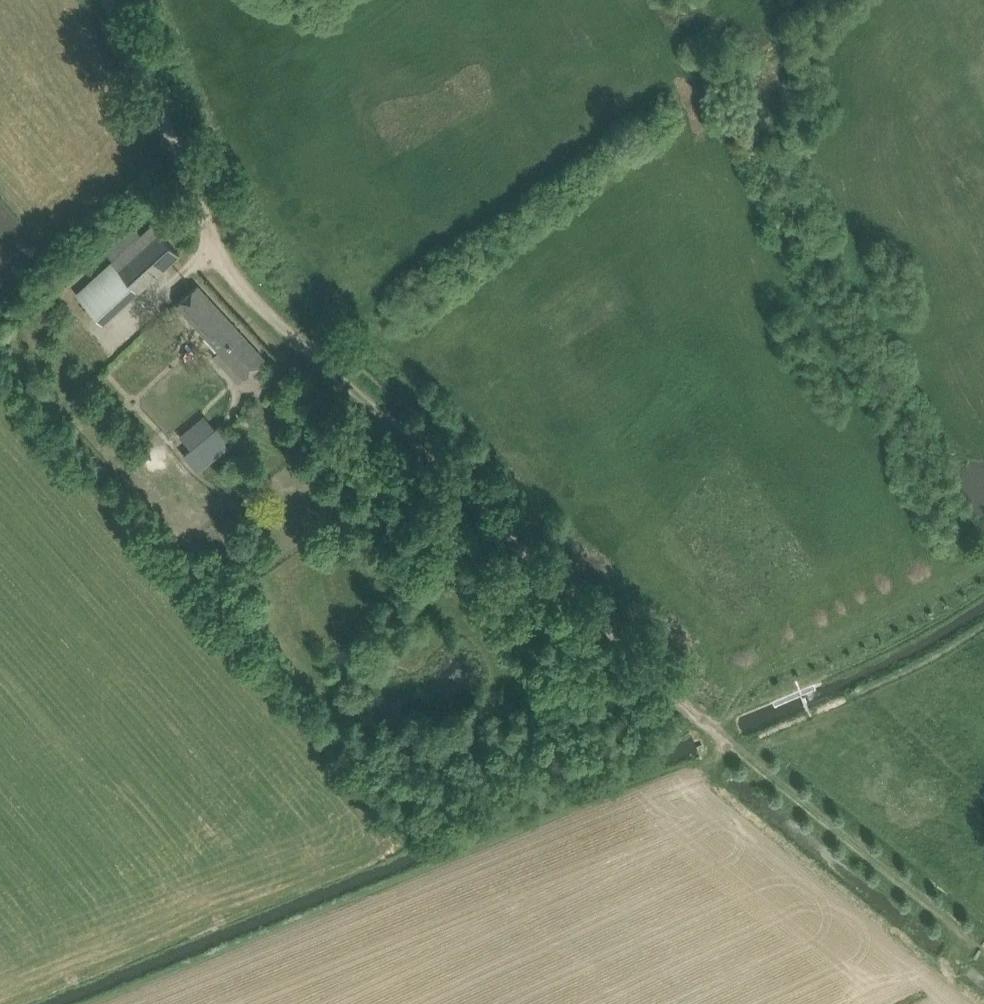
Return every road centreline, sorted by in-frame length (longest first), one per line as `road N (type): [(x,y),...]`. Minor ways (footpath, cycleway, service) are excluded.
road 1 (track): [(705,720),(256,282),(215,219),(117,0)]
road 2 (track): [(983,945),(705,720)]

